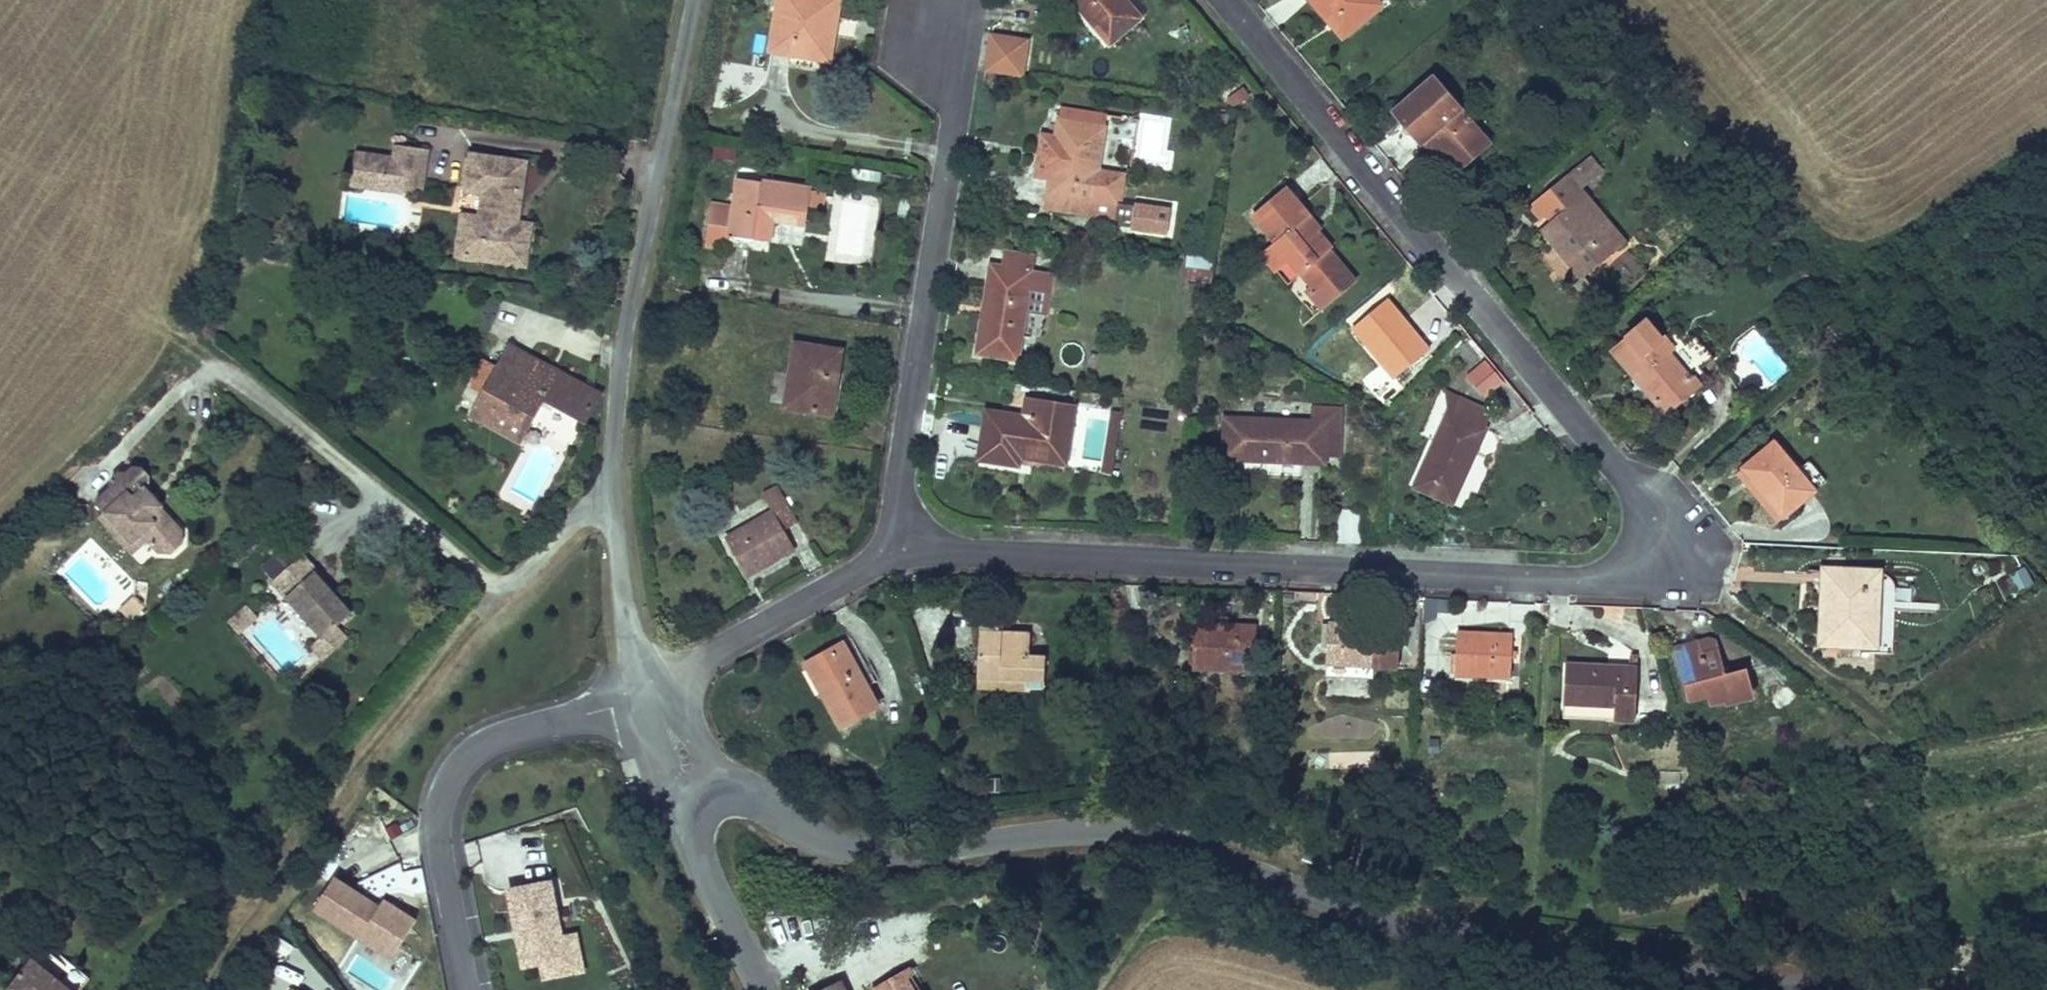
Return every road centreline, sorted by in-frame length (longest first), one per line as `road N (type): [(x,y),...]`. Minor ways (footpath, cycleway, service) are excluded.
road 1 (residential): [(1223,0),(1633,485),(1649,523),(1645,547),(1617,578),(1594,584),(931,552),(908,542)]
road 2 (tertiary): [(1718,989),(1464,957),(1146,836),(1043,834),(896,849),(856,840),(751,790),(724,792)]
road 3 (residential): [(649,693),(627,627),(617,543),(617,392),(695,0)]
road 4 (residential): [(908,542),(899,522),(898,485),(976,0)]
road 5 (residential): [(649,693),(503,737),(449,783),(438,823),(465,989)]
road 6 (residential): [(649,693),(908,542)]
road 7 (tertiary): [(697,825),(714,893),(762,989)]
road 8 (residential): [(649,693),(673,780),(697,825)]
road 9 (residential): [(724,792),(692,737),(649,693)]

